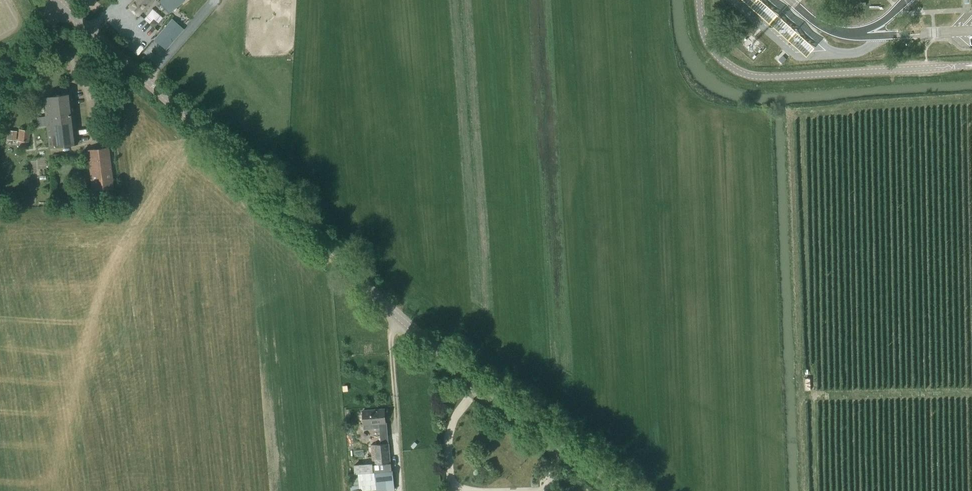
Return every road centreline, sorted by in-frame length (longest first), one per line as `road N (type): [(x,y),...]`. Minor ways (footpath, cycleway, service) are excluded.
road 1 (tertiary): [(623,490),(391,311),(270,188),(58,6)]
road 2 (unclassified): [(971,66),(754,79),(707,42),(700,0)]

